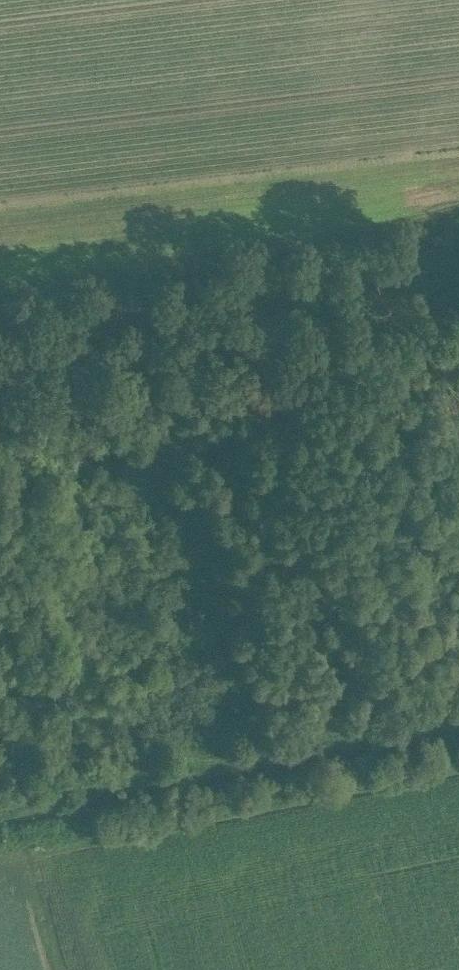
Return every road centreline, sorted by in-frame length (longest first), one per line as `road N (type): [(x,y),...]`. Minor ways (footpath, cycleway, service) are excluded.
road 1 (track): [(0,313),(458,243)]

